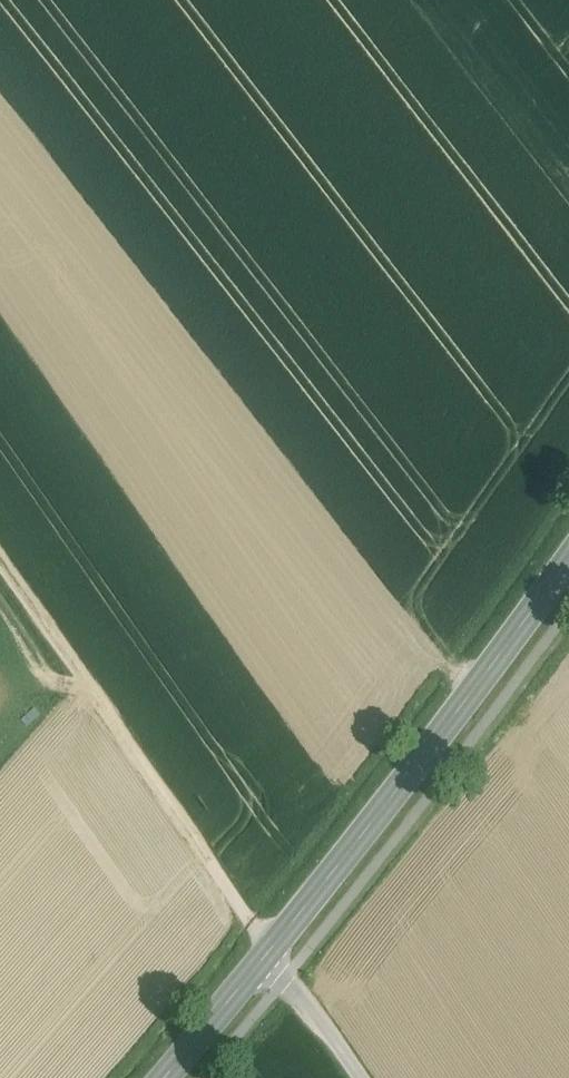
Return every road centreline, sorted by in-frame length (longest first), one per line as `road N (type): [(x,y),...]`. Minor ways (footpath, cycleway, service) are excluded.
road 1 (secondary): [(263,960),(568,558)]
road 2 (secondary): [(162,1077),(263,960)]
road 3 (unclassified): [(354,1077),(263,960)]

